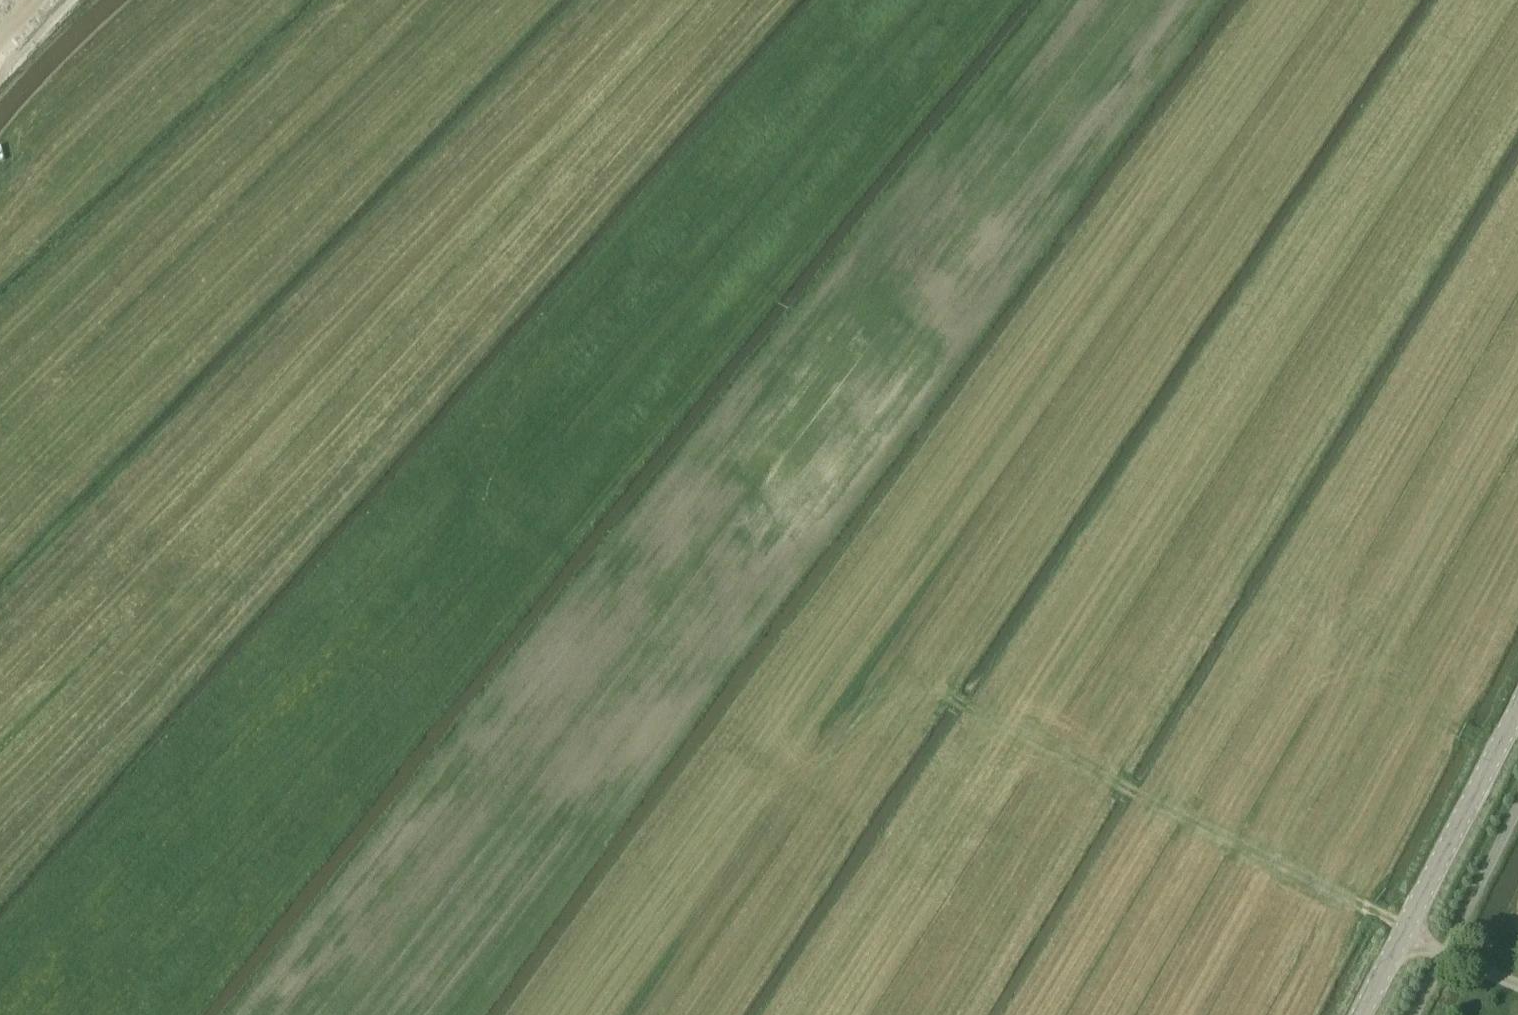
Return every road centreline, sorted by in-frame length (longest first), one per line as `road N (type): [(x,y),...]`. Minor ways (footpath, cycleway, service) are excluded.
road 1 (unclassified): [(1360,1014),(1517,708)]

